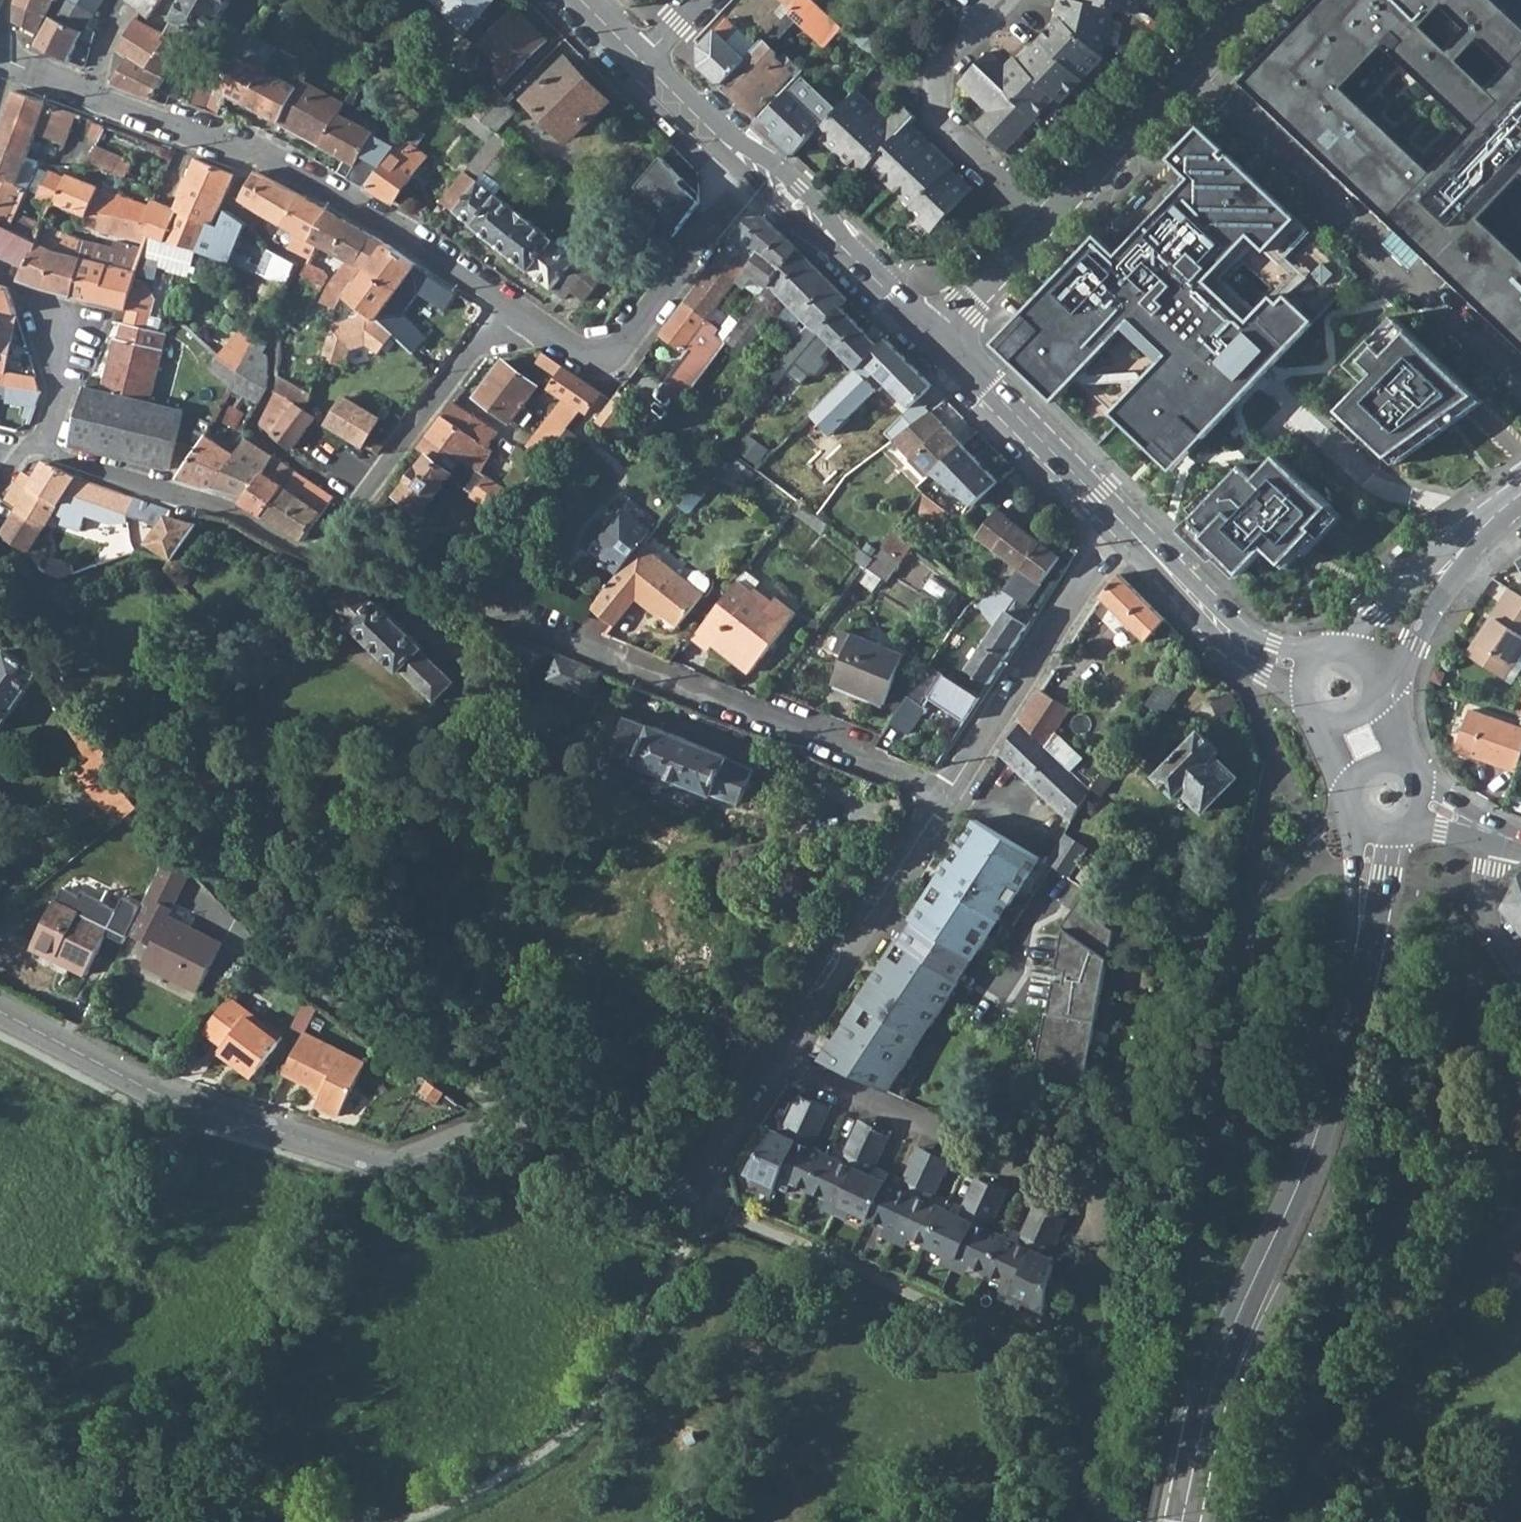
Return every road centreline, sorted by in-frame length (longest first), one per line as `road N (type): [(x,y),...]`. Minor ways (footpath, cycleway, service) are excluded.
road 1 (tertiary): [(1374,839),(1318,1126),(1219,1369),(1186,1521)]
road 2 (residential): [(0,1006),(170,1093),(382,1157),(521,1120)]
road 3 (track): [(1124,1521),(1086,1495),(1087,1440),(1062,1362),(738,1221)]
road 4 (residential): [(945,796),(505,613)]
road 5 (residential): [(517,310),(581,355),(618,350),(756,169)]
road 6 (residential): [(521,1120),(666,1189),(680,1188),(691,1183),(774,1057)]
road 7 (residential): [(774,1057),(1079,1198)]
road 8 (residential): [(945,796),(1121,521)]
road 9 (residential): [(774,1057),(945,796)]
road 10 (residential): [(1258,0),(1047,224)]
road 11 (residential): [(257,155),(517,310)]
road 12 (residential): [(273,950),(393,1045),(521,1120)]
road 13 (residential): [(1047,224),(952,131),(940,108),(941,66),(998,0)]
road 14 (secondary): [(934,335),(1121,521)]
road 15 (residential): [(517,310),(472,348),(365,502)]
road 16 (secondary): [(756,169),(934,335)]
road 17 (secondary): [(1121,521),(1235,644),(1298,671)]
road 18 (residential): [(0,270),(20,294),(55,419),(20,454)]
road 19 (residential): [(89,92),(257,155)]
road 20 (residential): [(182,496),(47,451),(20,454)]
road 21 (secondary): [(641,60),(756,169)]
road 22 (residential): [(1047,224),(934,335)]
road 23 (tertiary): [(1379,689),(1402,662),(1451,559)]
road 24 (residential): [(1491,832),(1486,912),(1520,964)]
road 25 (tertiary): [(1451,559),(1349,647)]
road 26 (residential): [(251,434),(365,502)]

